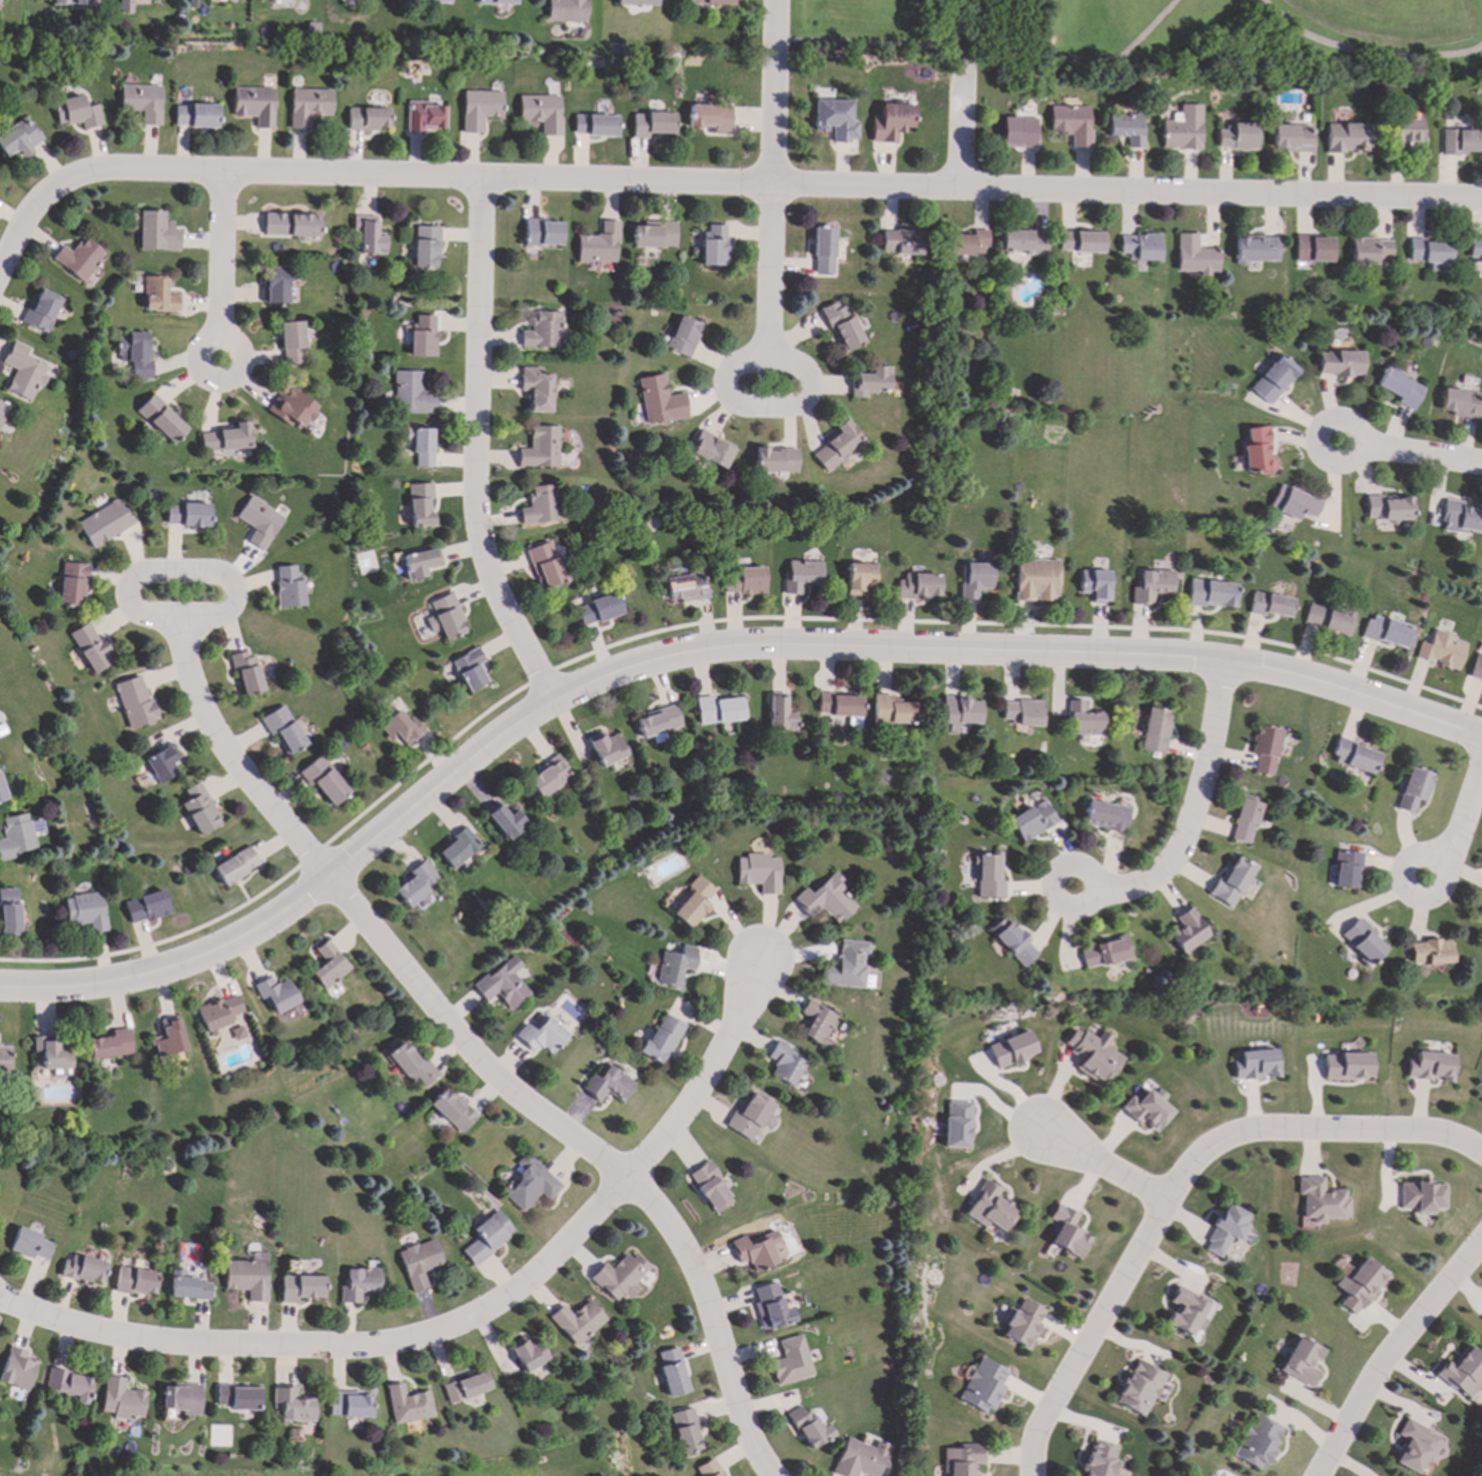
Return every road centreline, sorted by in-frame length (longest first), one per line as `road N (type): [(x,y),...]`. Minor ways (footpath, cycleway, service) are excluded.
road 1 (residential): [(0,988),(113,984),(205,957),(300,902),(519,721),(609,675),(710,649),(1185,657),(1295,676),(1481,737)]
road 2 (residential): [(1481,200),(111,170),(51,192),(0,275)]
road 3 (residential): [(328,876),(483,1066),(666,1219),(693,1263),(746,1429),(773,1475)]
road 4 (residential): [(628,1181),(515,1293),(407,1341),(349,1348),(182,1344),(86,1328),(0,1300)]
road 5 (residential): [(1035,1475),(1050,1414),(1169,1201),(1205,1154),(1266,1132),(1425,1134),(1481,1156)]
road 6 (residential): [(482,179),(475,503),(498,597),(554,700)]
road 7 (residential): [(328,876),(216,734),(190,674),(185,620)]
road 8 (residential): [(1227,663),(1214,746),(1178,856),(1138,888),(1097,891)]
road 9 (residential): [(1321,1475),(1392,1356),(1481,1247)]
road 10 (residential): [(628,1181),(692,1101),(764,960)]
road 11 (residential): [(167,619),(222,614),(235,601),(234,589),(217,575),(134,582),(134,609),(167,619)]
road 12 (residential): [(797,367),(745,365),(732,373),(730,394),(744,407),(797,407),(810,391),(797,367)]
road 13 (residential): [(774,185),(778,0)]
road 14 (residential): [(774,185),(770,365)]
road 15 (residential): [(225,173),(222,341)]
road 16 (residential): [(1169,1201),(1044,1134)]
road 17 (residential): [(966,50),(961,189)]
road 18 (residential): [(200,356),(222,341),(239,352),(242,366),(230,382),(216,384),(200,370),(200,356)]
road 19 (residential): [(1097,884),(1083,868),(1069,868),(1055,891),(1066,907),(1079,909),(1091,903),(1097,884)]
road 20 (residential): [(1360,437),(1337,422),(1320,435),(1319,448),(1345,464),(1356,457),(1360,437)]
road 21 (residential): [(1442,890),(1440,865),(1409,865),(1404,878),(1412,896),(1425,900),(1442,890)]
road 22 (residential): [(1481,464),(1361,444)]

